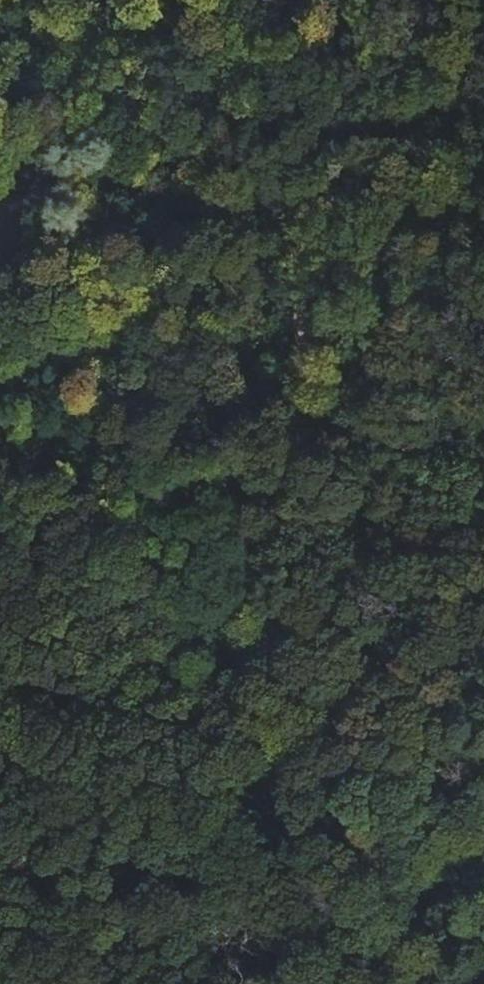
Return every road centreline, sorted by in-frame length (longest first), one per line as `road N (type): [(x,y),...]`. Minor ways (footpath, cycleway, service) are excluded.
road 1 (track): [(430,983),(396,934),(342,702),(305,380)]
road 2 (track): [(205,983),(272,412),(305,380)]
road 3 (track): [(305,380),(357,216),(443,115)]
road 4 (track): [(72,0),(209,65),(243,122)]

